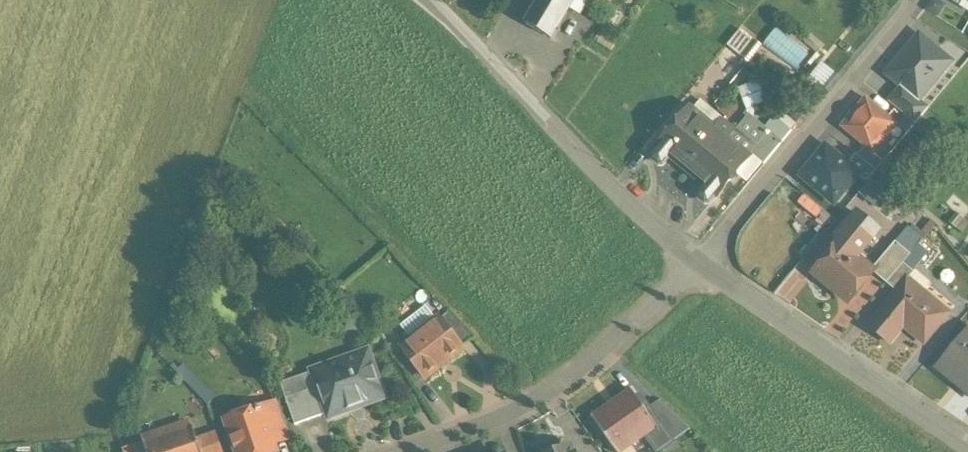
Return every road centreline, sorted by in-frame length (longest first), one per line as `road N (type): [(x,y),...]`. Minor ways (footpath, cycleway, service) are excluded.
road 1 (residential): [(428,0),(630,206),(705,269)]
road 2 (residential): [(417,451),(540,404),(705,269)]
road 3 (residential): [(705,269),(917,0)]
road 4 (residential): [(705,269),(967,442)]

